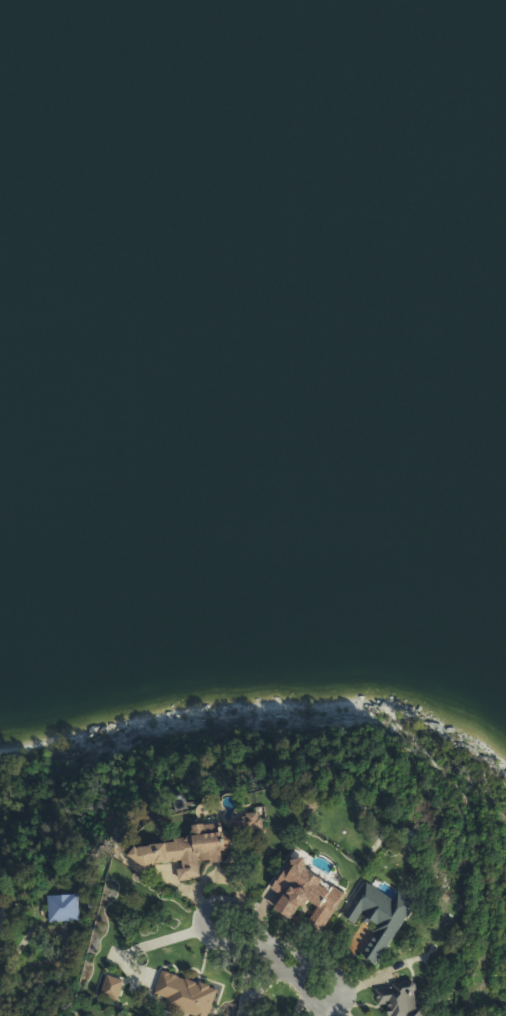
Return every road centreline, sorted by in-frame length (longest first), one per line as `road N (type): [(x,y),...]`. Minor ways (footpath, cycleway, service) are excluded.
road 1 (residential): [(244,1015),(280,961),(324,993)]

